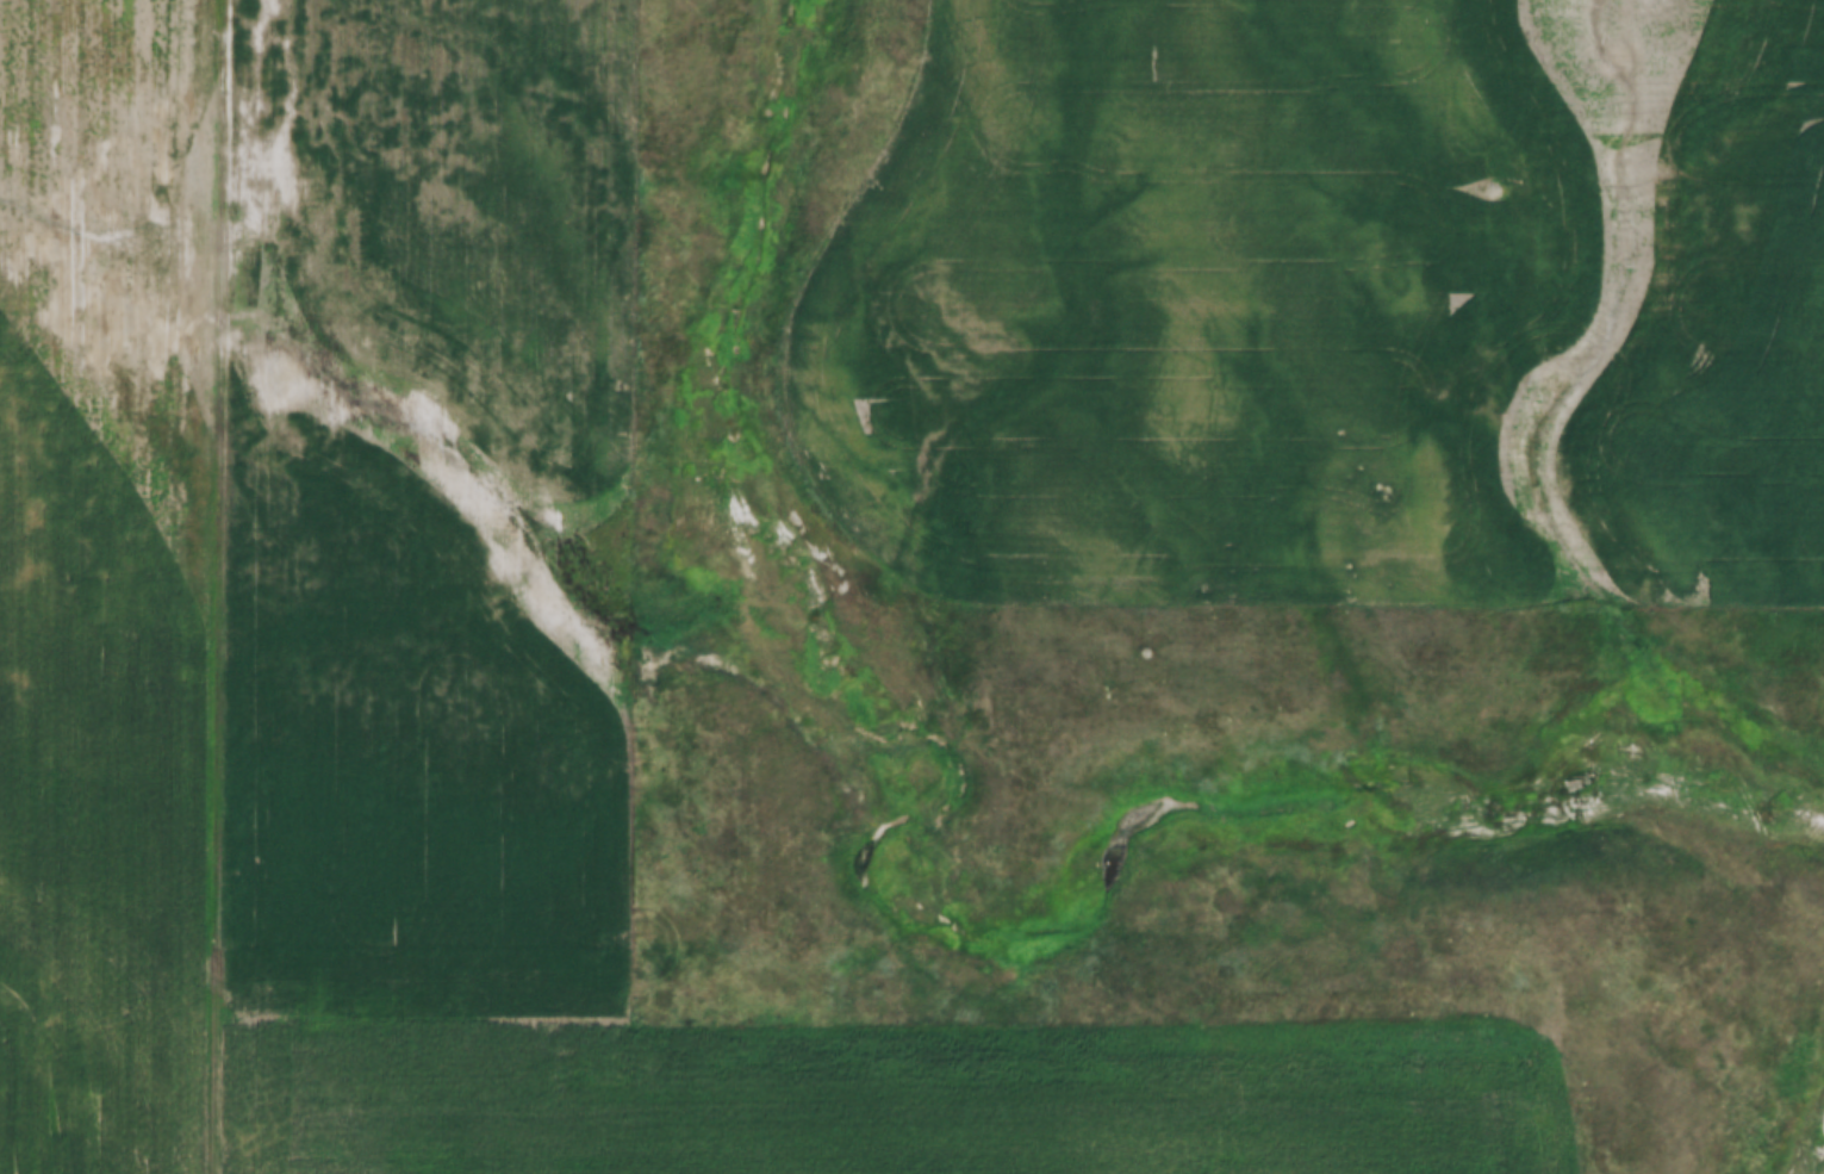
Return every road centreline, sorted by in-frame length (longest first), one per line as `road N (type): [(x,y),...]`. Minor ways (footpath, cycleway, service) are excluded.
road 1 (track): [(221,1173),(235,0)]

